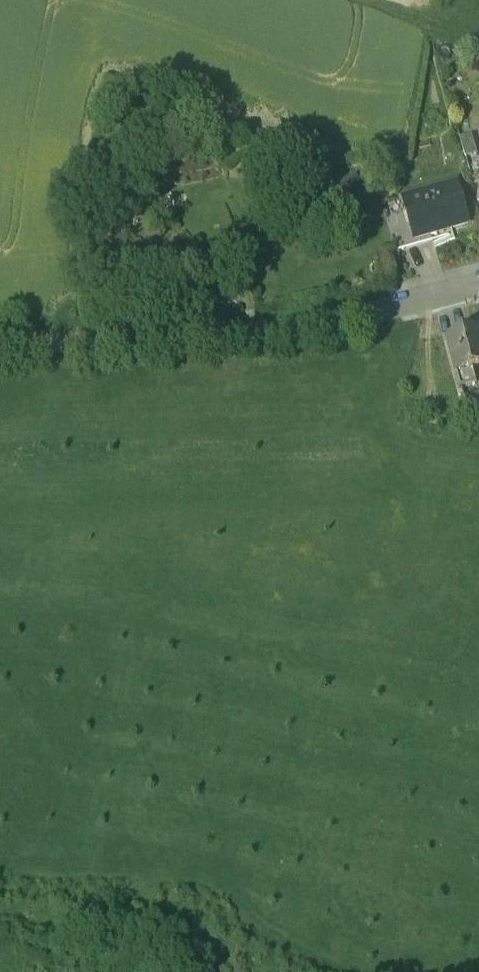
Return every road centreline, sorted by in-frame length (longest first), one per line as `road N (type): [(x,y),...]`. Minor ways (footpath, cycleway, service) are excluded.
road 1 (track): [(403,302),(268,329),(0,351)]

